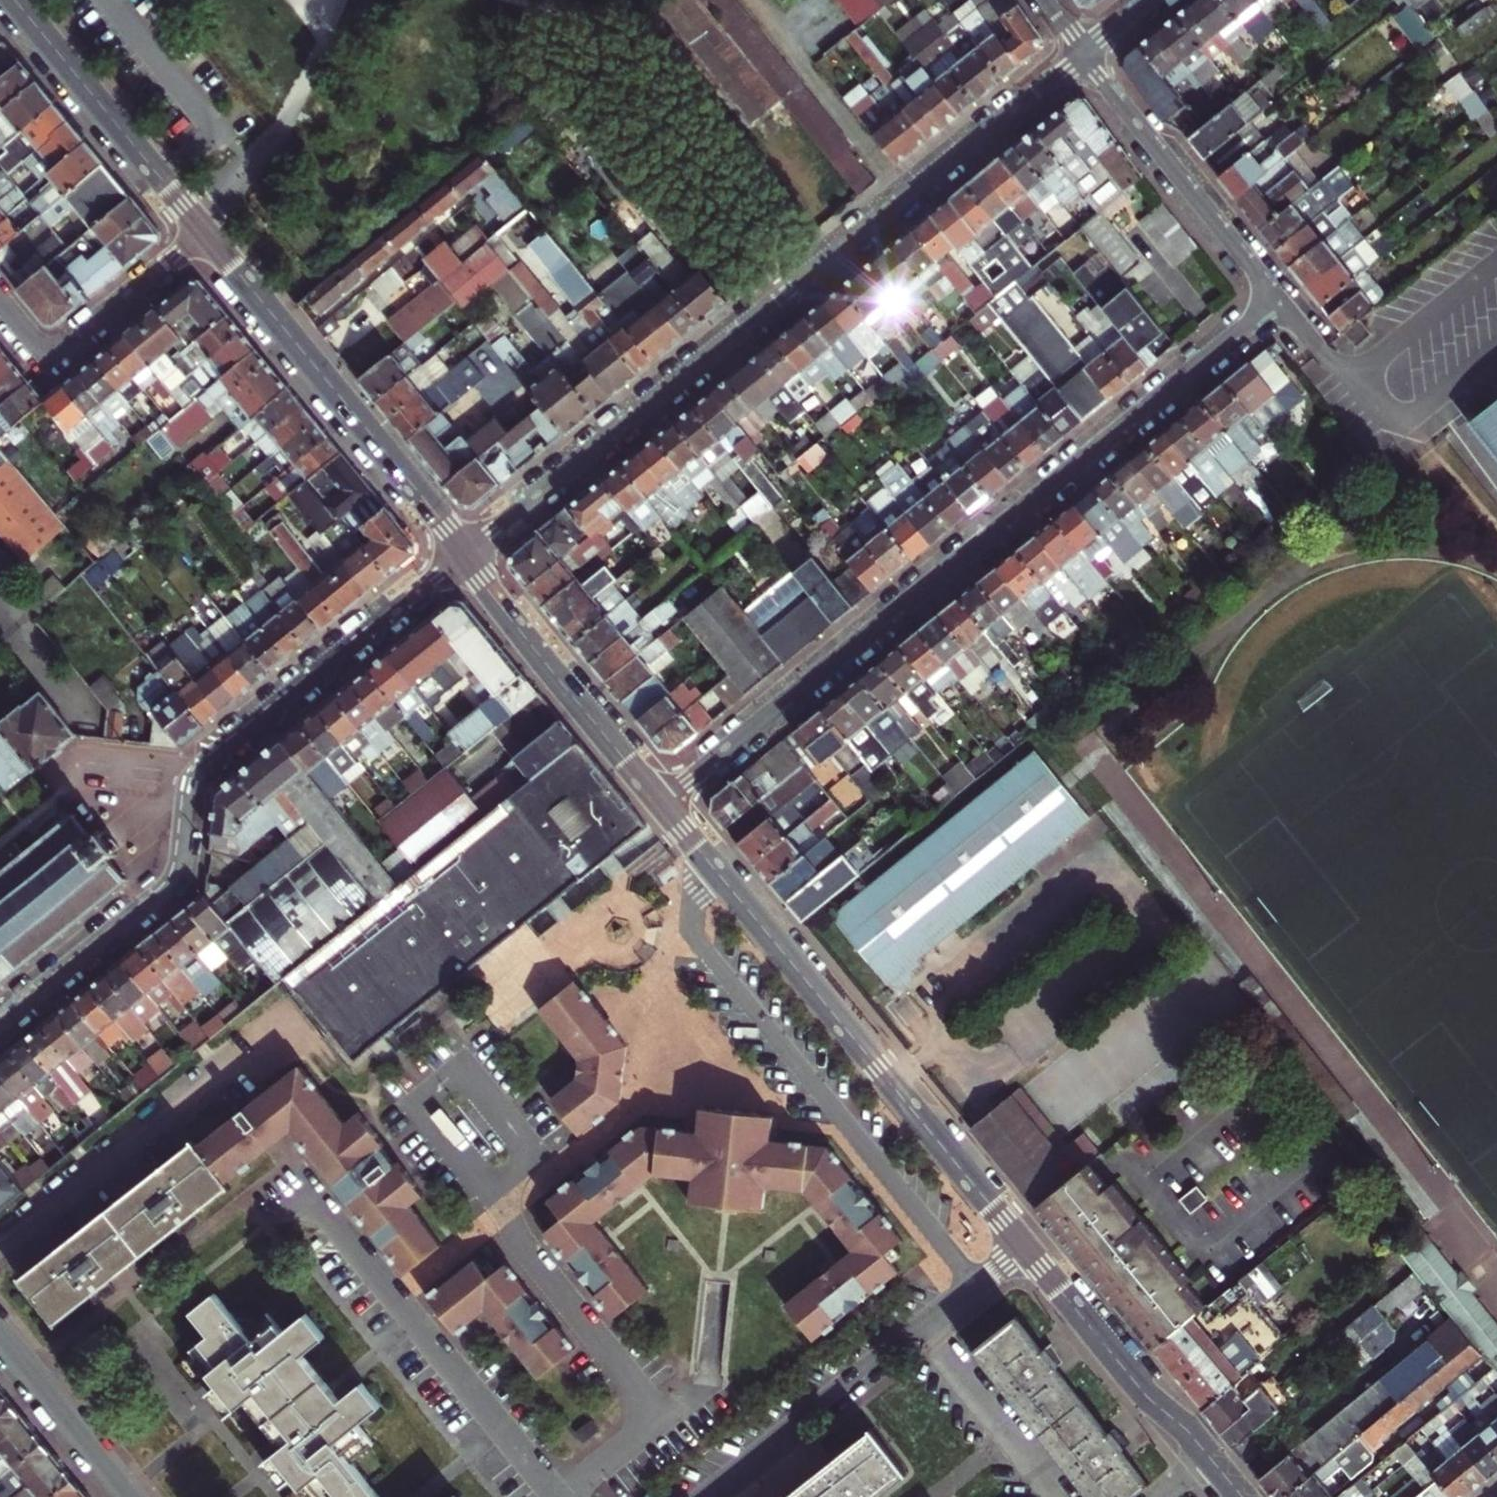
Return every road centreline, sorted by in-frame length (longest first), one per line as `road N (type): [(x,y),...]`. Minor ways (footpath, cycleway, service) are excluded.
road 1 (residential): [(1084,55),(1267,293),(1270,311),(662,803)]
road 2 (residential): [(467,550),(1084,55)]
road 3 (residential): [(0,1023),(172,880),(195,771),(467,550)]
road 4 (tertiary): [(662,803),(1023,1247)]
road 5 (tertiary): [(207,233),(467,550)]
road 6 (residential): [(1023,1247),(708,1496)]
road 7 (tertiary): [(1023,1247),(1138,1388),(1197,1439),(1245,1496)]
road 8 (tertiary): [(467,550),(662,803)]
road 9 (tertiary): [(15,0),(207,233)]
road 10 (residential): [(207,233),(64,349),(36,342),(0,302)]
road 11 (residential): [(0,1333),(133,1496)]

